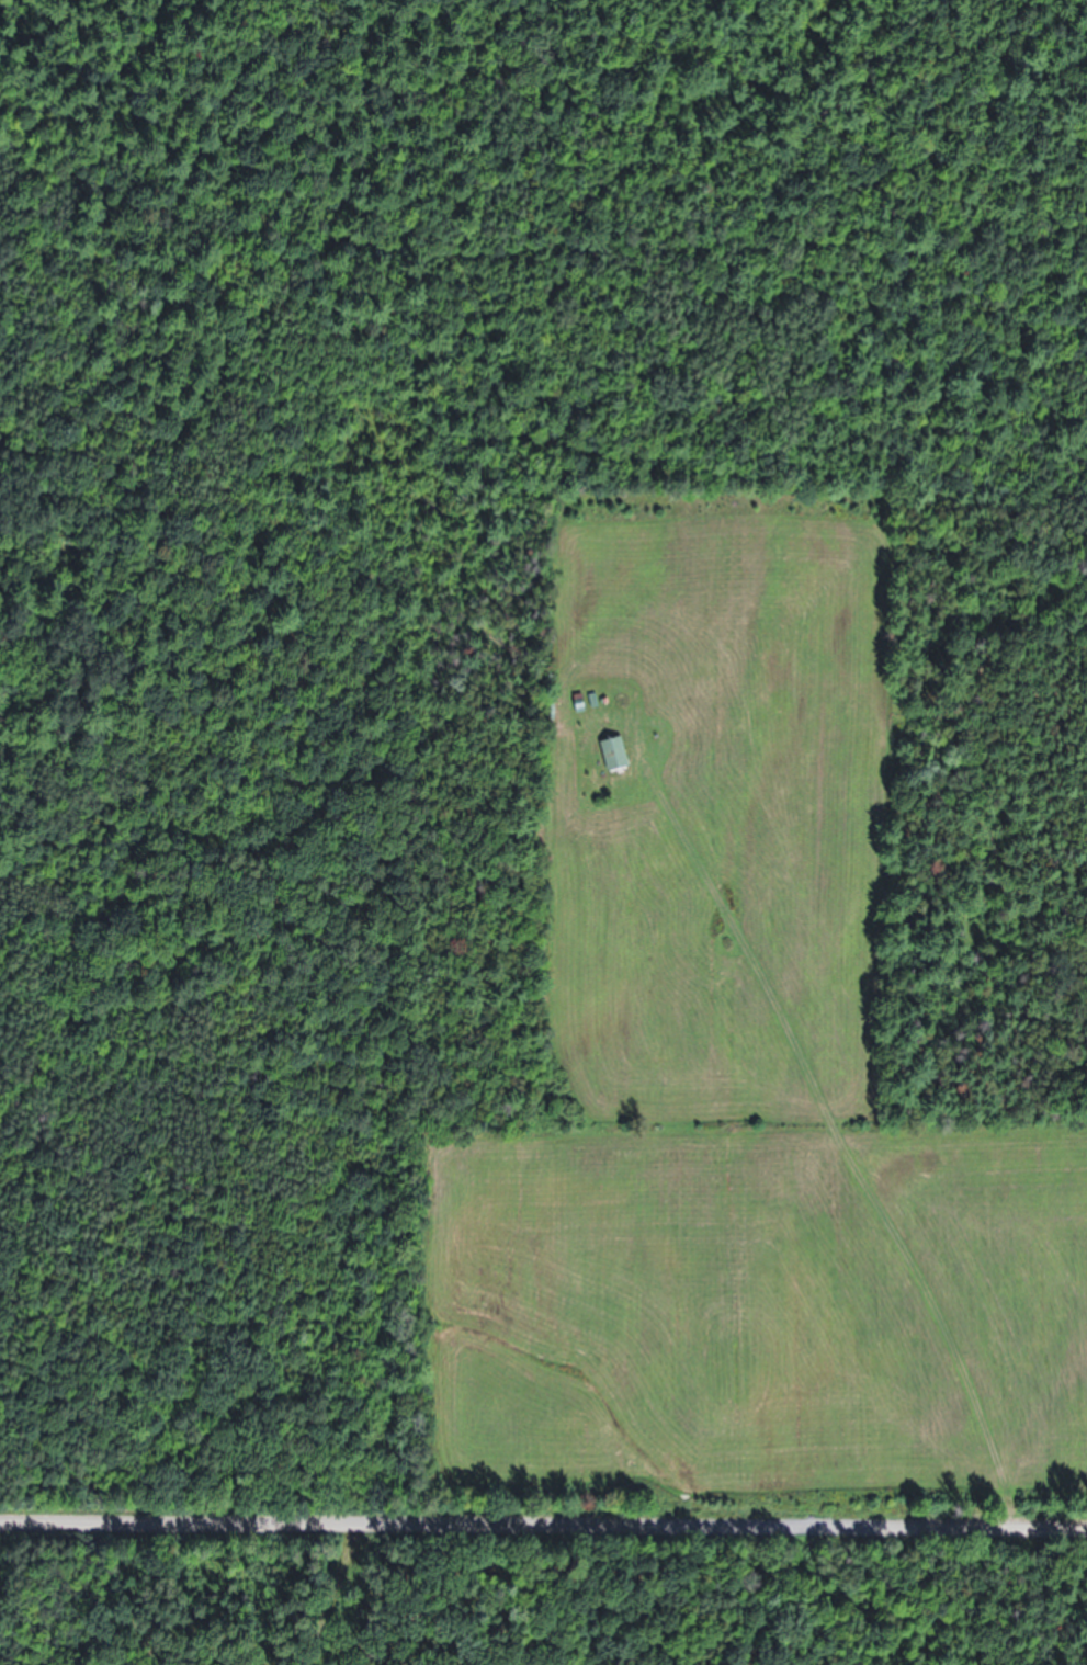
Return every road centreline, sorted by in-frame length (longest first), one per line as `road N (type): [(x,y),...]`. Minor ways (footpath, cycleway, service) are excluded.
road 1 (residential): [(0,1529),(1086,1530)]

